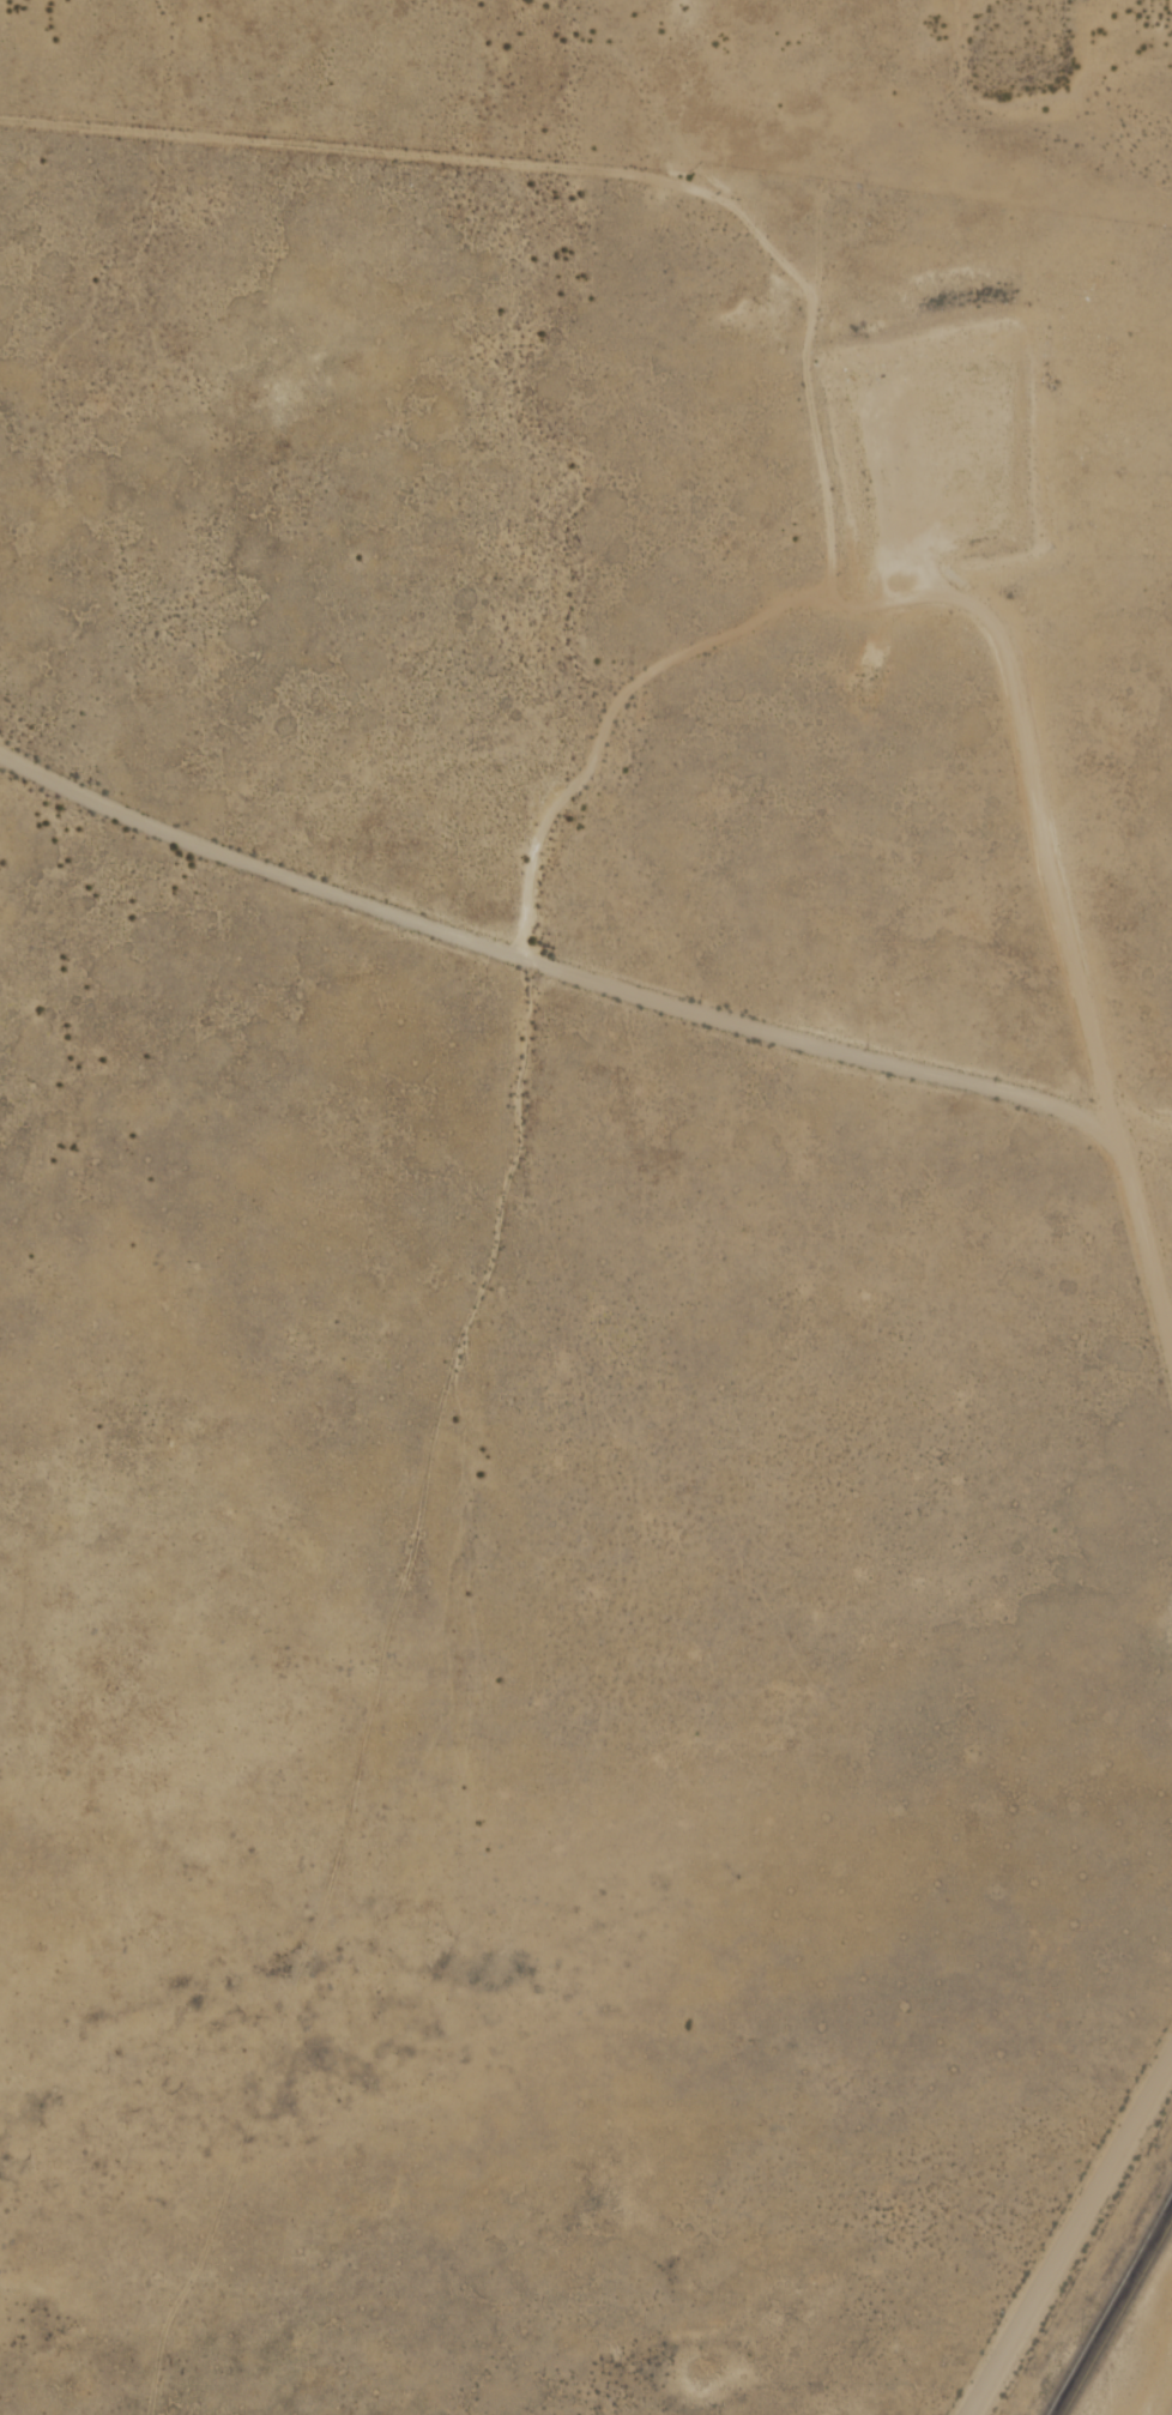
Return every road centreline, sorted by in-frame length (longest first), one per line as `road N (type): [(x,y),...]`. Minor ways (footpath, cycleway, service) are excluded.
road 1 (motorway): [(1171,2214),(1059,2414)]

